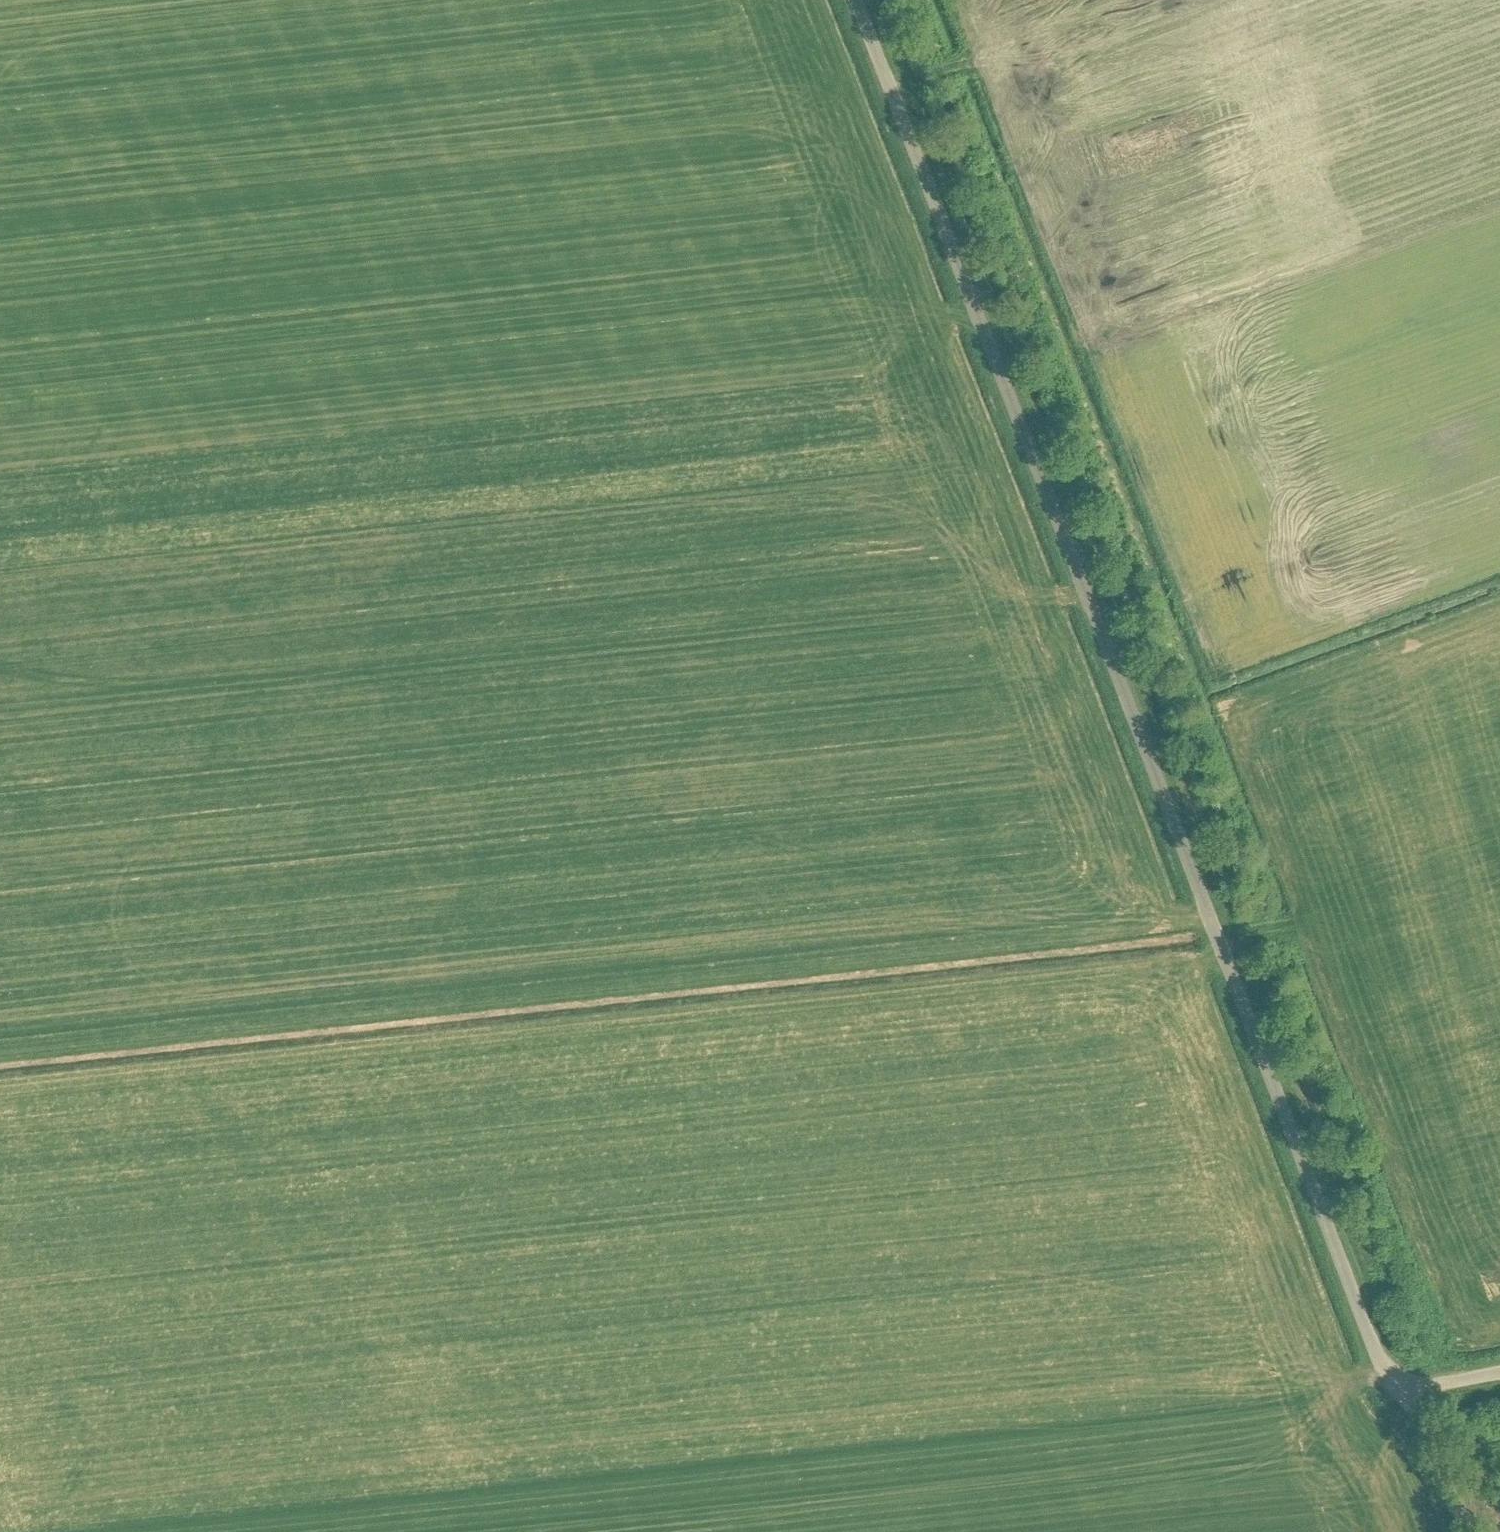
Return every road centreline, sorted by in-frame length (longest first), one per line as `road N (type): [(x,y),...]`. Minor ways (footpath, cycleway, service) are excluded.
road 1 (unclassified): [(1499,1373),(1411,1386),(1382,1361),(857,0)]
road 2 (track): [(1466,1531),(1411,1386)]

